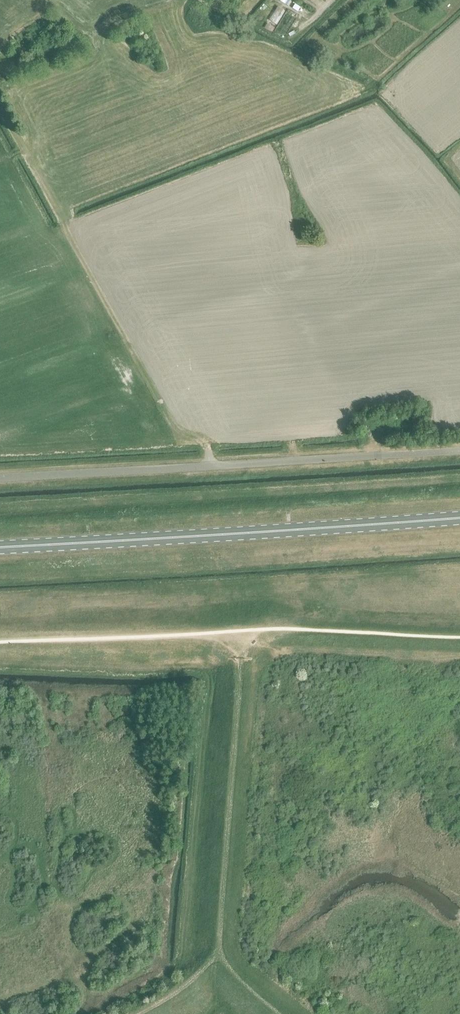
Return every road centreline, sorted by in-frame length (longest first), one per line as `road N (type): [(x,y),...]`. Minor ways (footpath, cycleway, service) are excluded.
road 1 (primary): [(0,547),(459,517)]
road 2 (track): [(377,456),(0,478)]

